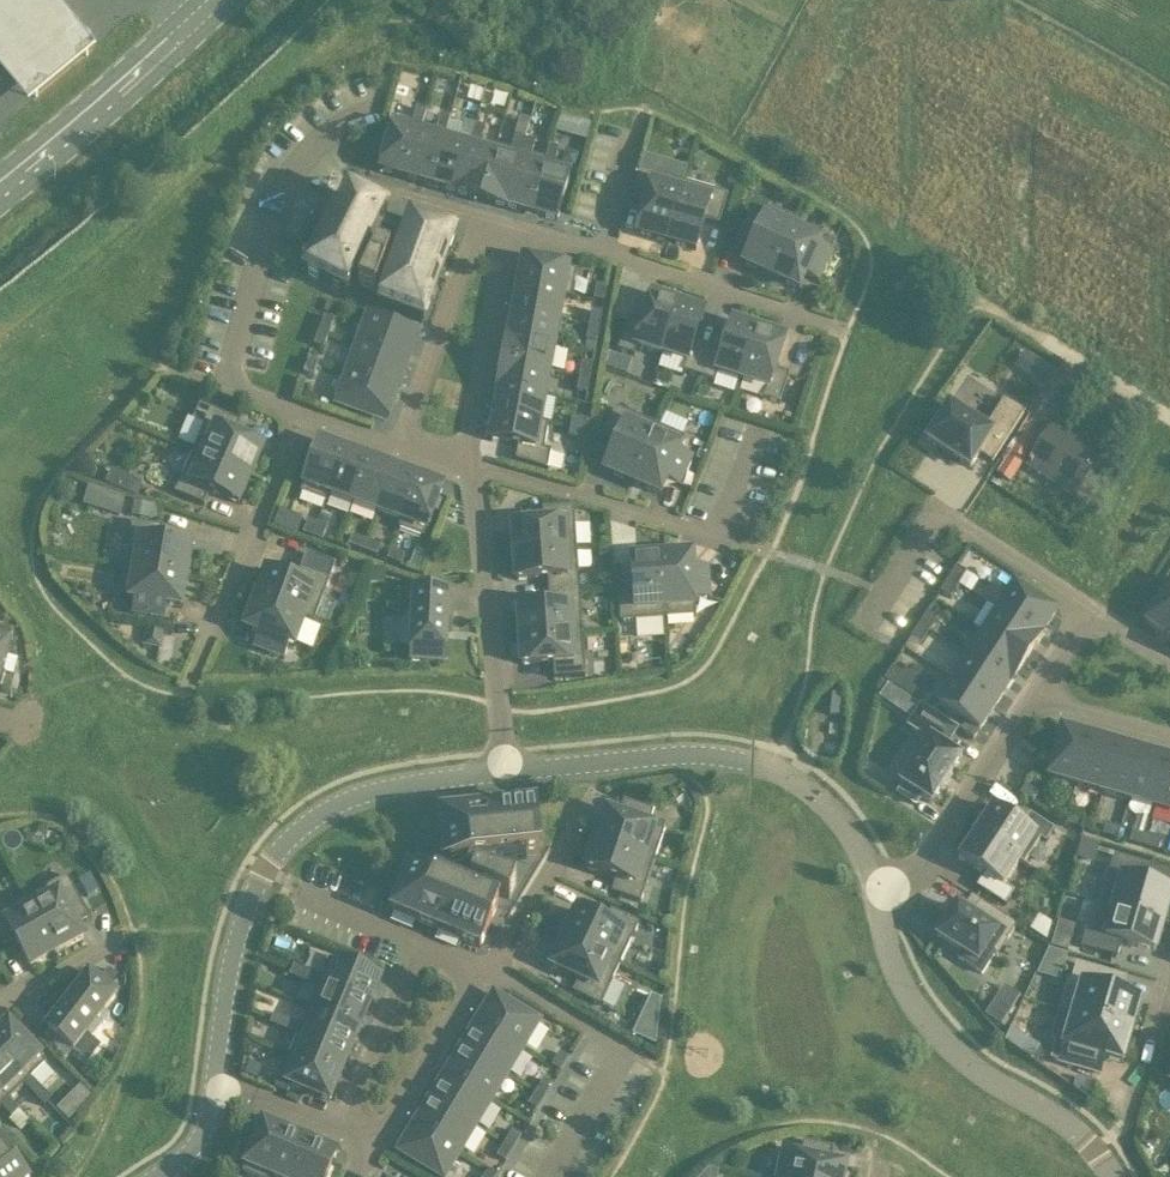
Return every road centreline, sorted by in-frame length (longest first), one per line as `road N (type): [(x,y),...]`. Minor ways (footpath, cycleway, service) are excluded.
road 1 (residential): [(215,1092),(236,943),(279,850),(355,797),(507,771)]
road 2 (residential): [(507,771),(664,756),(772,771),(832,814),(875,898)]
road 3 (residential): [(186,697),(304,414),(398,447)]
road 4 (residential): [(875,898),(896,972),(922,1017),(970,1066),(1076,1130),(1111,1176)]
road 5 (residential): [(842,329),(513,229)]
road 6 (residential): [(482,974),(622,1048),(548,1176)]
road 7 (residential): [(473,467),(507,771)]
road 8 (primary): [(0,185),(209,0)]
road 9 (residential): [(473,467),(731,542)]
road 10 (residential): [(1028,700),(930,861),(875,898)]
road 11 (residential): [(478,218),(398,447)]
road 12 (residential): [(513,229),(472,437),(473,467)]
road 13 (residential): [(482,974),(368,1151)]
road 14 (residential): [(337,1135),(419,943)]
road 15 (residential): [(593,799),(482,974)]
road 16 (residential): [(1028,700),(1087,611),(1169,664)]
road 17 (residential): [(1169,742),(1028,700)]
road 18 (residential): [(0,1007),(123,936)]
road 19 (residential): [(299,890),(419,943)]
road 20 (residential): [(337,1135),(257,1099),(215,1092)]
road 21 (residential): [(1161,999),(1130,1117)]

